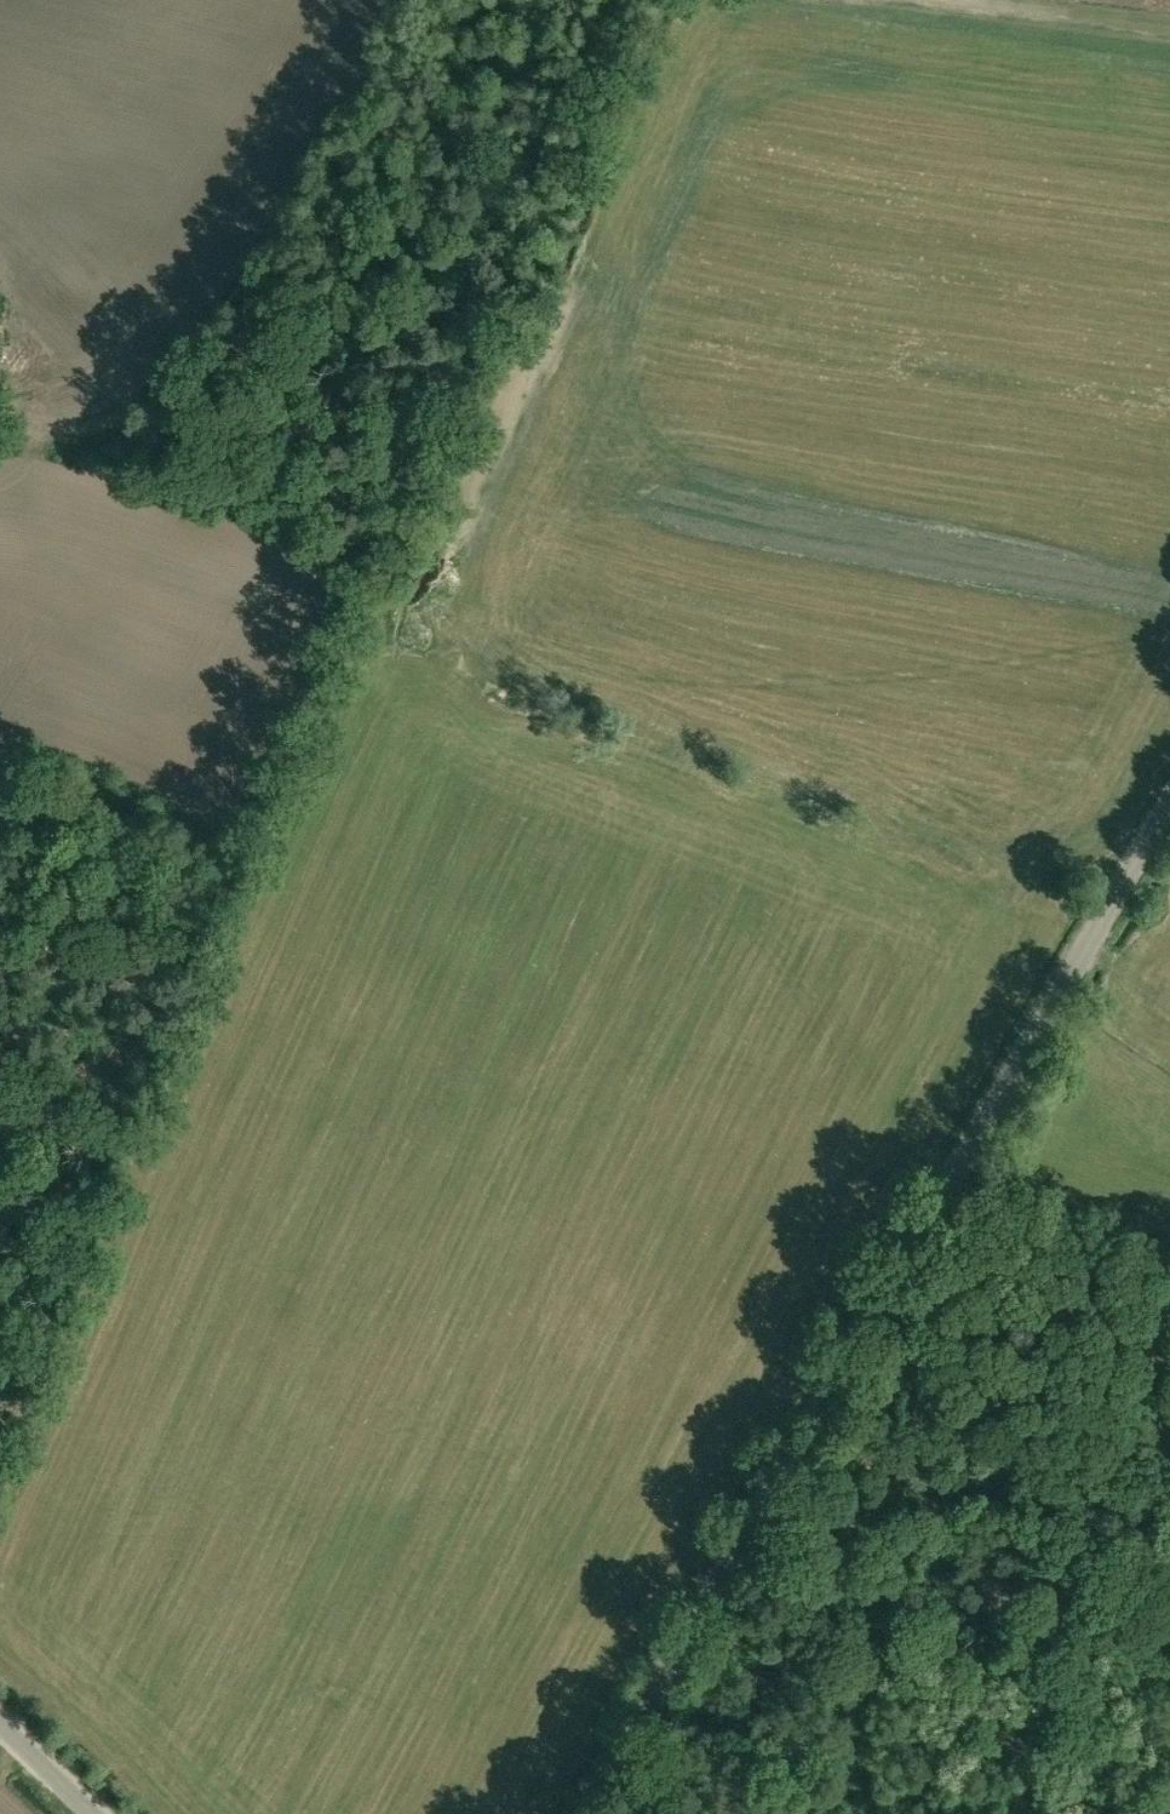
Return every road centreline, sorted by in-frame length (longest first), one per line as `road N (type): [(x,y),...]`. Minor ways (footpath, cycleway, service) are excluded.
road 1 (unclassified): [(586,1813),(1169,792)]
road 2 (unclassified): [(95,1813),(0,1722)]

